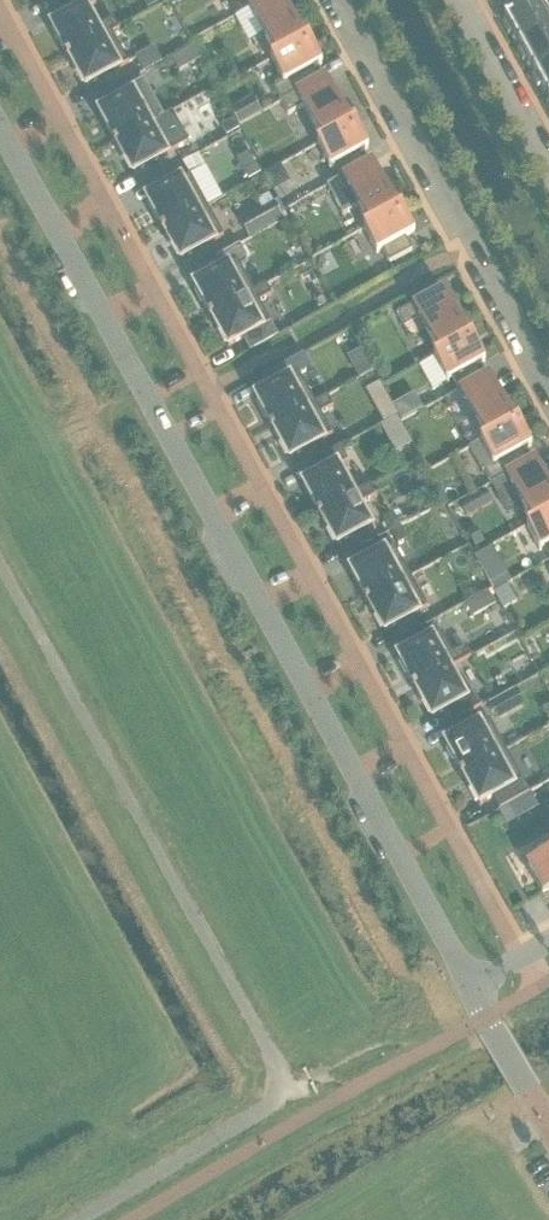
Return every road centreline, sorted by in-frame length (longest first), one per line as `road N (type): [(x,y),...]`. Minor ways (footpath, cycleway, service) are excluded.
road 1 (residential): [(472,987),(0,127)]
road 2 (residential): [(291,1093),(0,562)]
road 3 (residential): [(548,390),(336,0)]
road 4 (residential): [(291,1093),(76,1219)]
road 5 (residential): [(548,172),(455,0)]
road 6 (residential): [(472,987),(548,1125)]

